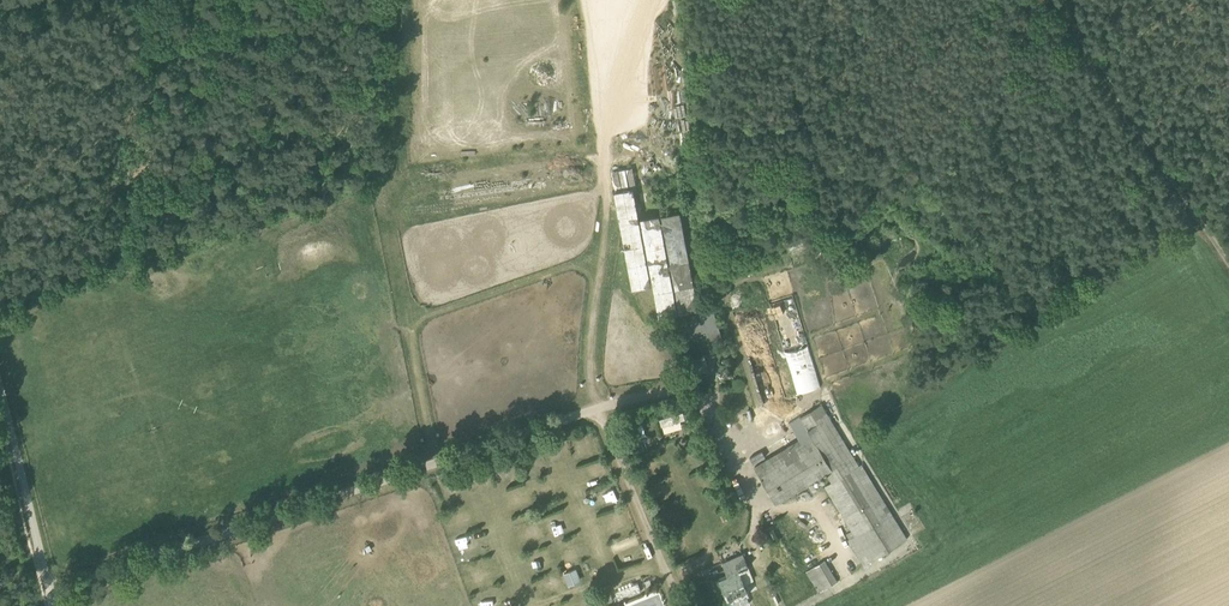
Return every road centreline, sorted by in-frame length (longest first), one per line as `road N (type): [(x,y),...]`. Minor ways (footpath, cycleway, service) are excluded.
road 1 (track): [(1052,0),(1228,255)]
road 2 (unclassified): [(0,388),(50,590)]

